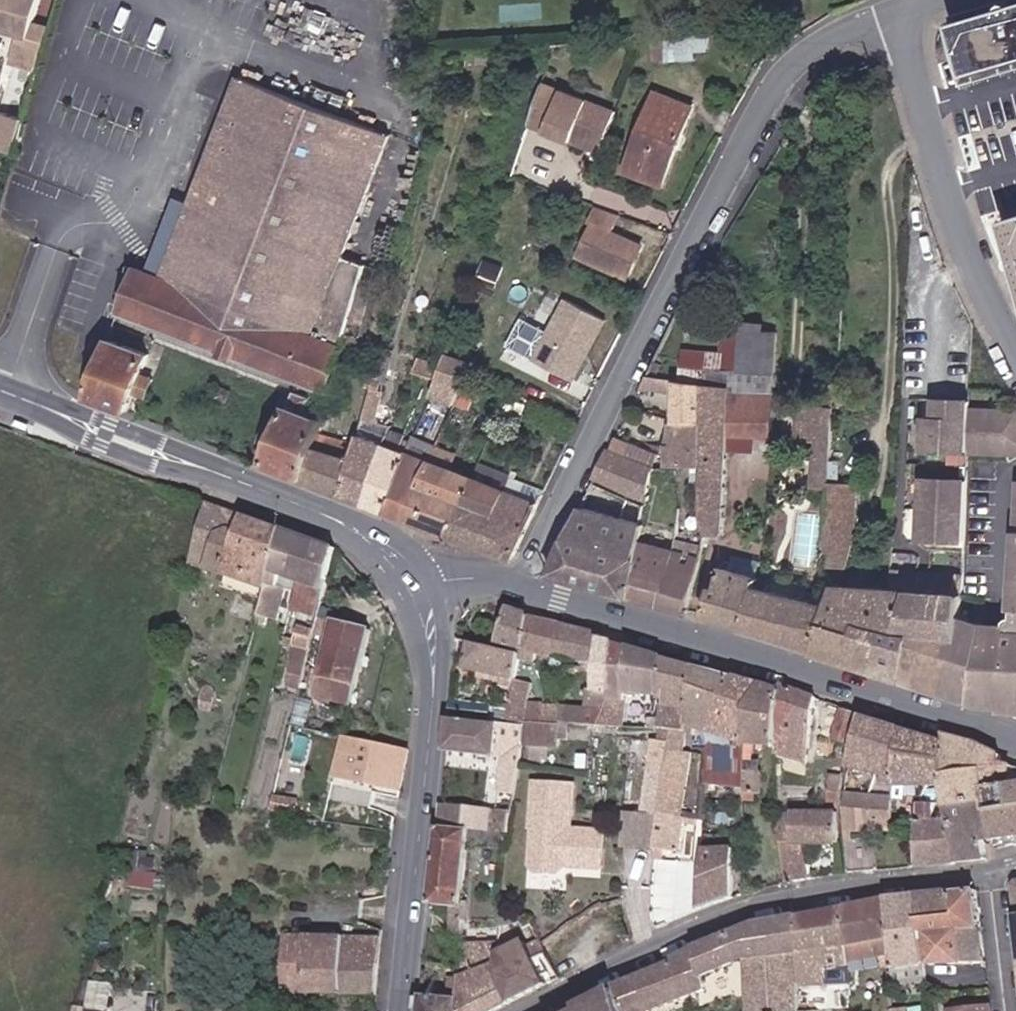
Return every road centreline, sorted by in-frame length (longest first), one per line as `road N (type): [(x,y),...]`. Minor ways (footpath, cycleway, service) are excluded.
road 1 (unclassified): [(527,585),(697,239),(796,60),(837,23),(900,0)]
road 2 (residential): [(1015,737),(527,585)]
road 3 (residential): [(536,1010),(759,906),(909,880),(991,877)]
road 4 (secondary): [(426,595),(411,567),(363,531),(0,393)]
road 5 (secondary): [(415,1010),(439,677),(426,595)]
road 6 (residential): [(901,0),(954,230),(1015,359)]
road 7 (residential): [(991,877),(1011,1010)]

